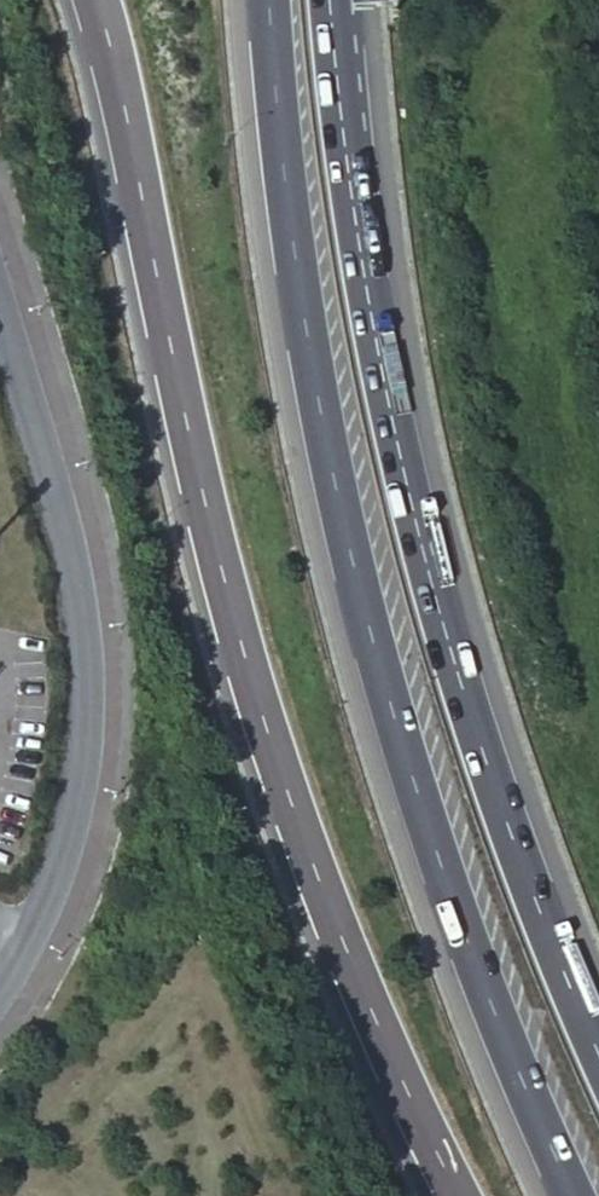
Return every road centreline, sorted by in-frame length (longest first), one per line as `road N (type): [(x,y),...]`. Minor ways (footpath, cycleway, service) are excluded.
road 1 (trunk): [(88,0),(230,652),(321,923),(454,1195)]
road 2 (trunk): [(258,0),(304,349),(364,645),(487,1004),(571,1195)]
road 3 (trunk): [(598,1073),(556,977),(438,633),(377,399),(335,149),(324,0)]

